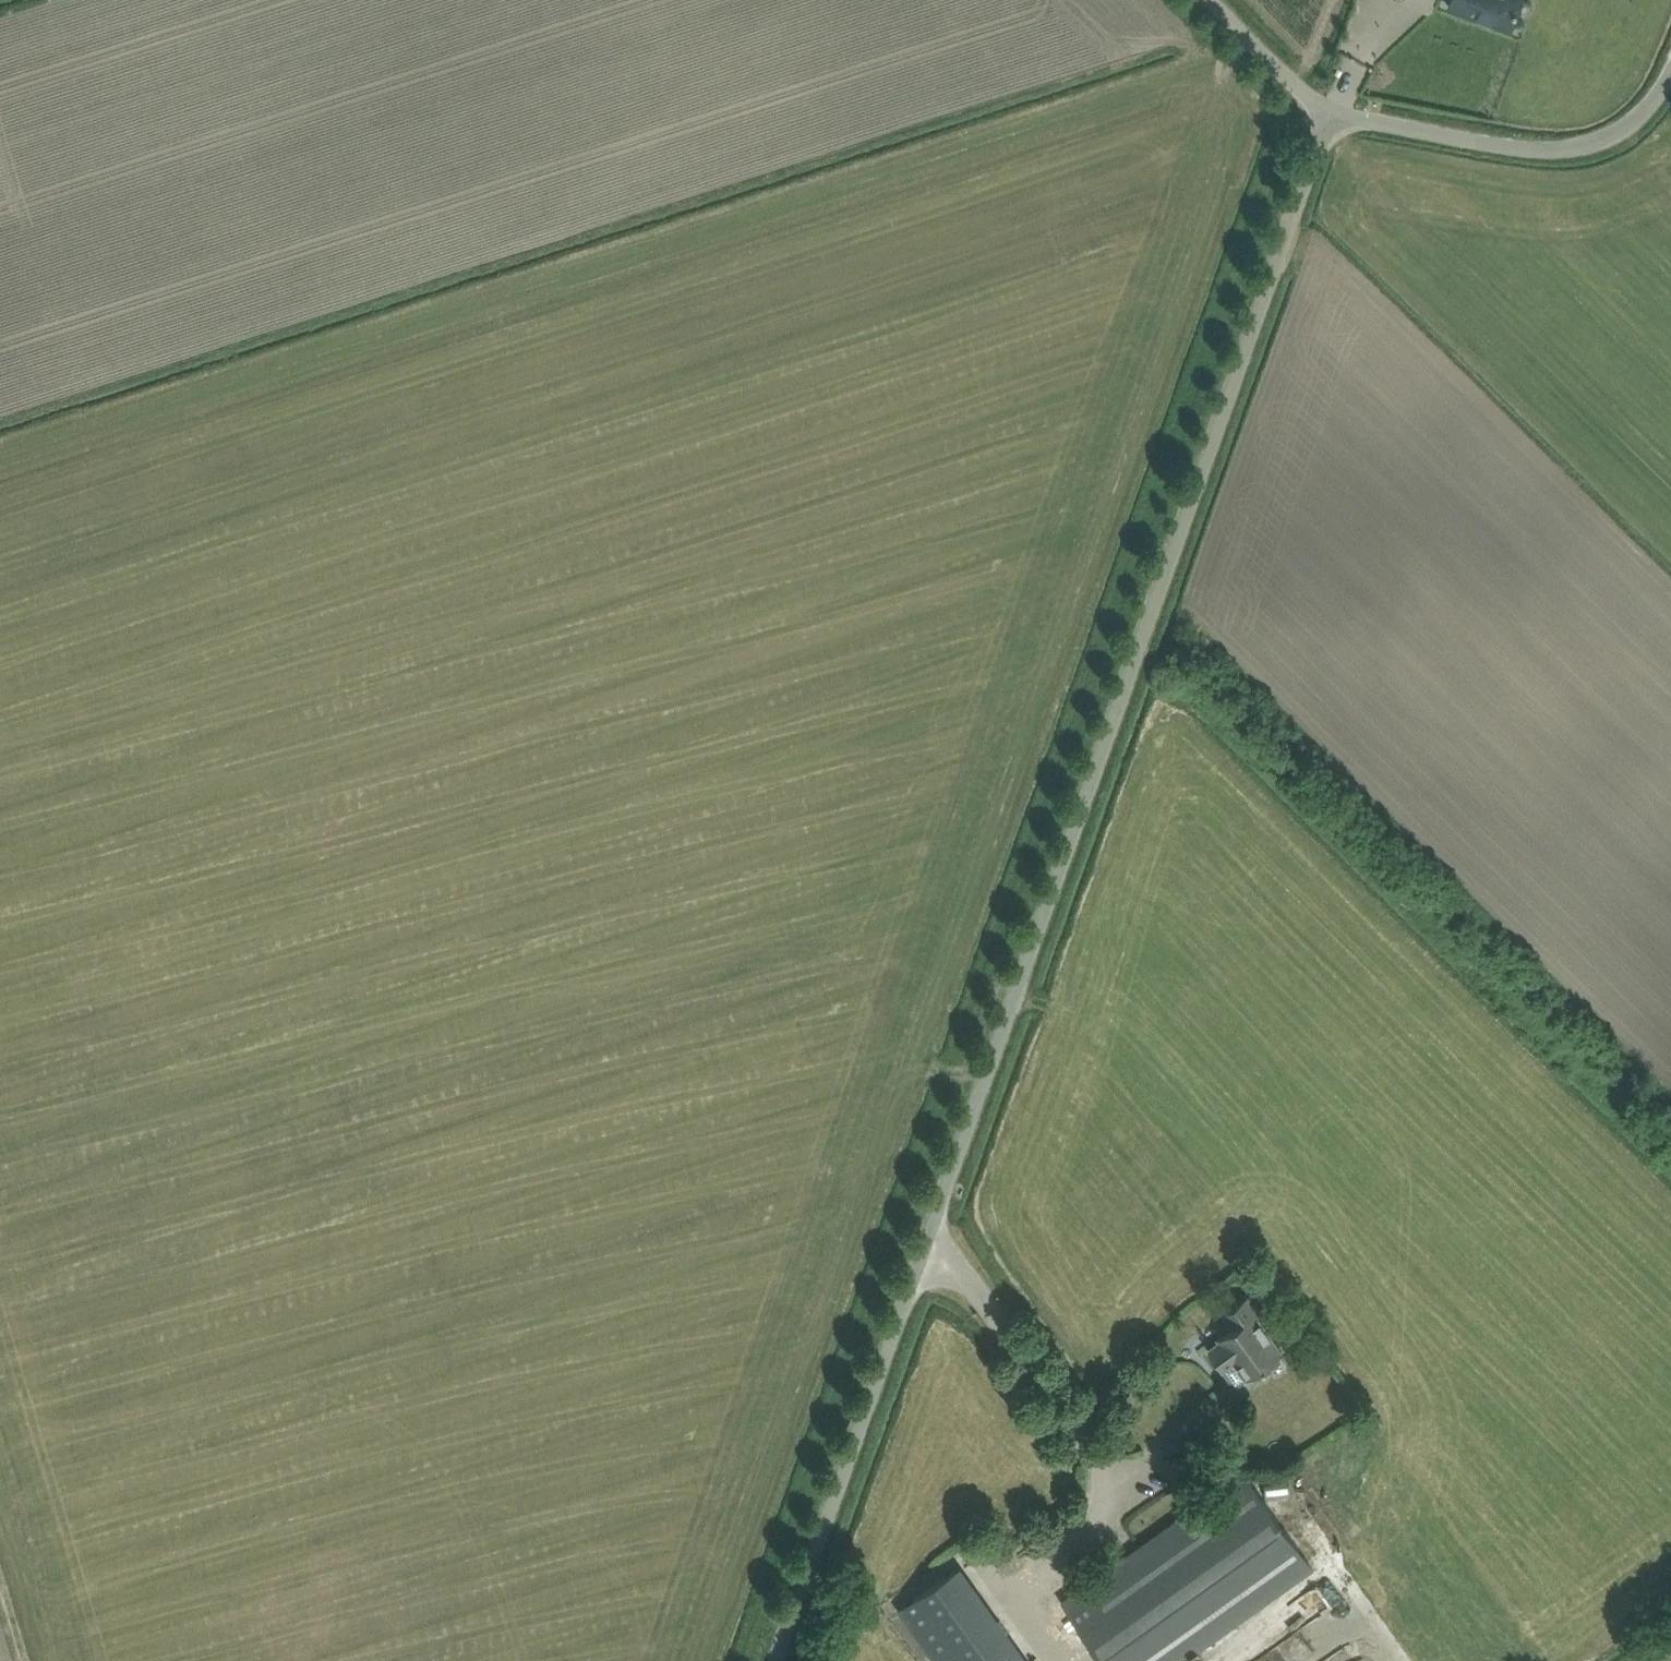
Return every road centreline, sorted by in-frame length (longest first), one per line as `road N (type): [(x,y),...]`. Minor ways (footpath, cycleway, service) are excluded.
road 1 (unclassified): [(780,1660),(1331,109)]
road 2 (unclassified): [(1331,109),(1538,151),(1583,149),(1630,127),(1670,75)]
road 3 (unclassified): [(1331,109),(1307,96),(1210,0)]

